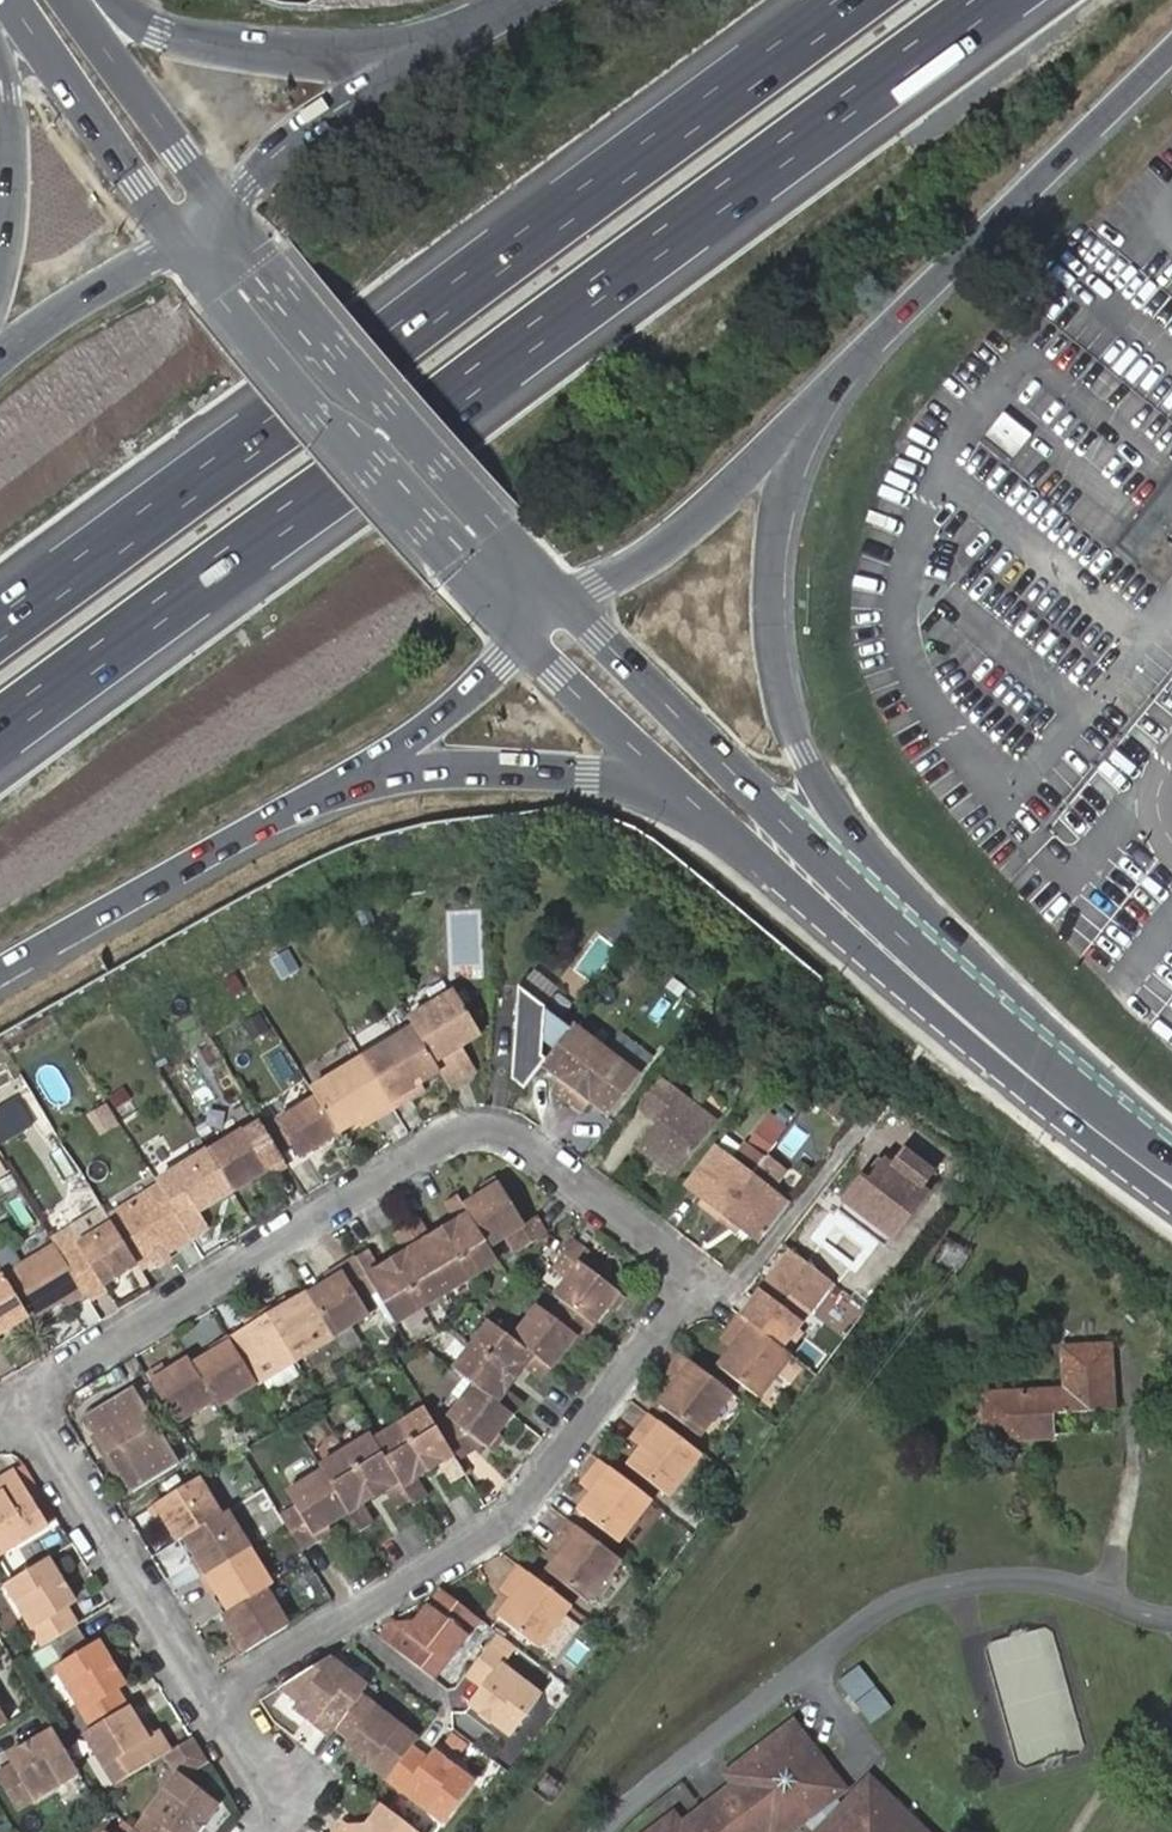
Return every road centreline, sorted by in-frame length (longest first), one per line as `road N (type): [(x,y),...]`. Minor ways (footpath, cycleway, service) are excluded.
road 1 (residential): [(20,1402),(454,1133),(491,1129),(536,1154),(696,1275),(502,1525),(209,1706)]
road 2 (motorway): [(0,727),(992,0)]
road 3 (motorway): [(851,0),(0,633)]
road 4 (motorway): [(1017,1035),(829,800),(783,694),(773,624),(776,558),(799,447),(825,396)]
road 5 (primary): [(1017,1035),(836,875),(567,603)]
road 6 (primary): [(712,819),(1000,1070),(1171,1200)]
road 7 (primary): [(179,242),(317,415),(362,453),(526,641)]
road 8 (primary): [(567,603),(397,417),(360,388),(222,212)]
road 9 (motorway): [(825,396),(1171,51)]
road 10 (motorway): [(498,17),(367,54),(294,54),(182,35),(119,0)]
road 11 (motorway): [(0,972),(341,785)]
road 12 (motorway): [(341,785),(458,769),(590,773),(712,819)]
road 13 (residential): [(209,1706),(20,1402)]
road 14 (motorway): [(498,17),(310,128),(222,212)]
road 15 (motorway): [(567,603),(697,522),(825,396)]
road 16 (primary): [(14,0),(179,242)]
road 17 (primary): [(222,212),(73,0)]
road 18 (primary): [(526,641),(712,819)]
road 19 (motorway): [(341,785),(411,739),(526,641)]
road 20 (motorway): [(179,242),(0,360)]
road 21 (motorway): [(0,61),(14,145),(12,217),(0,270)]
road 22 (primary): [(1171,1162),(1017,1035)]
road 23 (residential): [(259,1831),(262,1798),(209,1706)]

